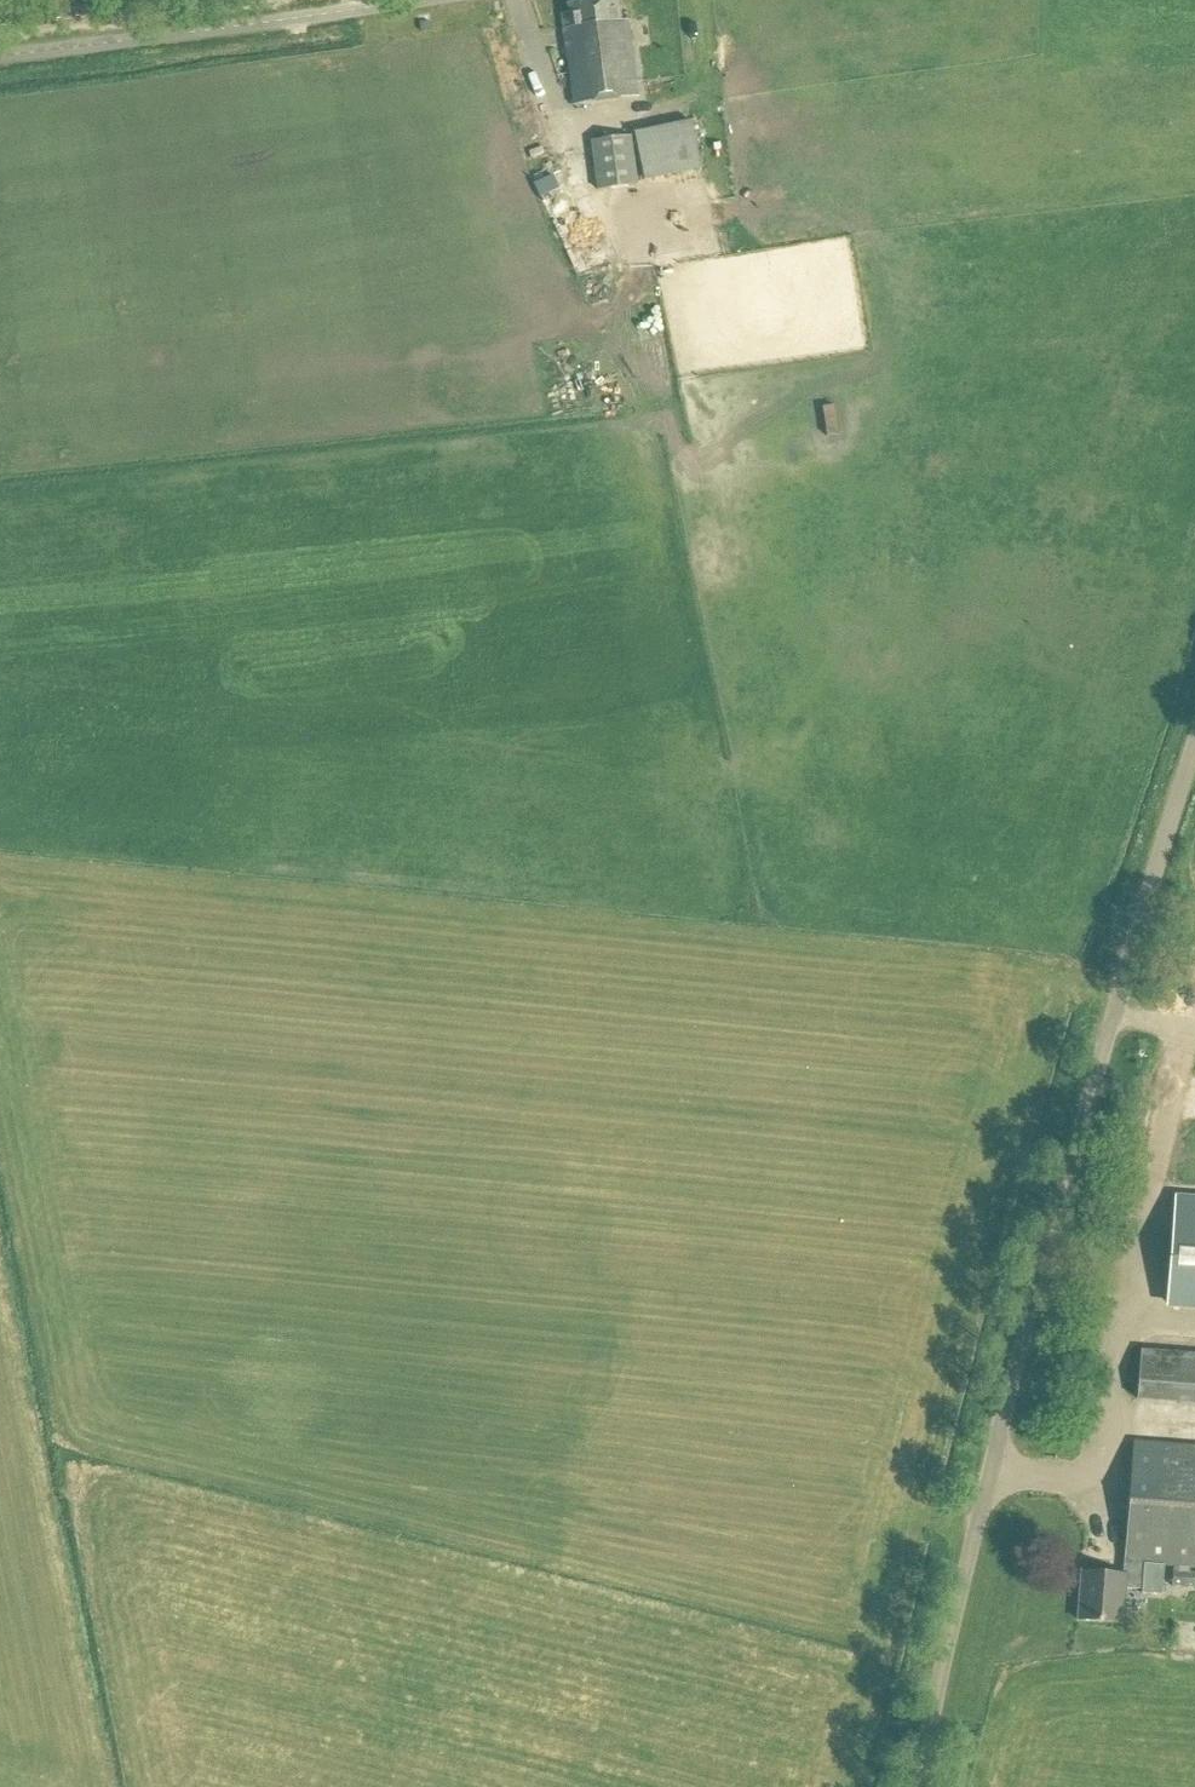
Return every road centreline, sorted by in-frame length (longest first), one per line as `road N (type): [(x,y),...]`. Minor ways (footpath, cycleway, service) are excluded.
road 1 (unclassified): [(919,1786),(1066,1185),(1194,745)]

